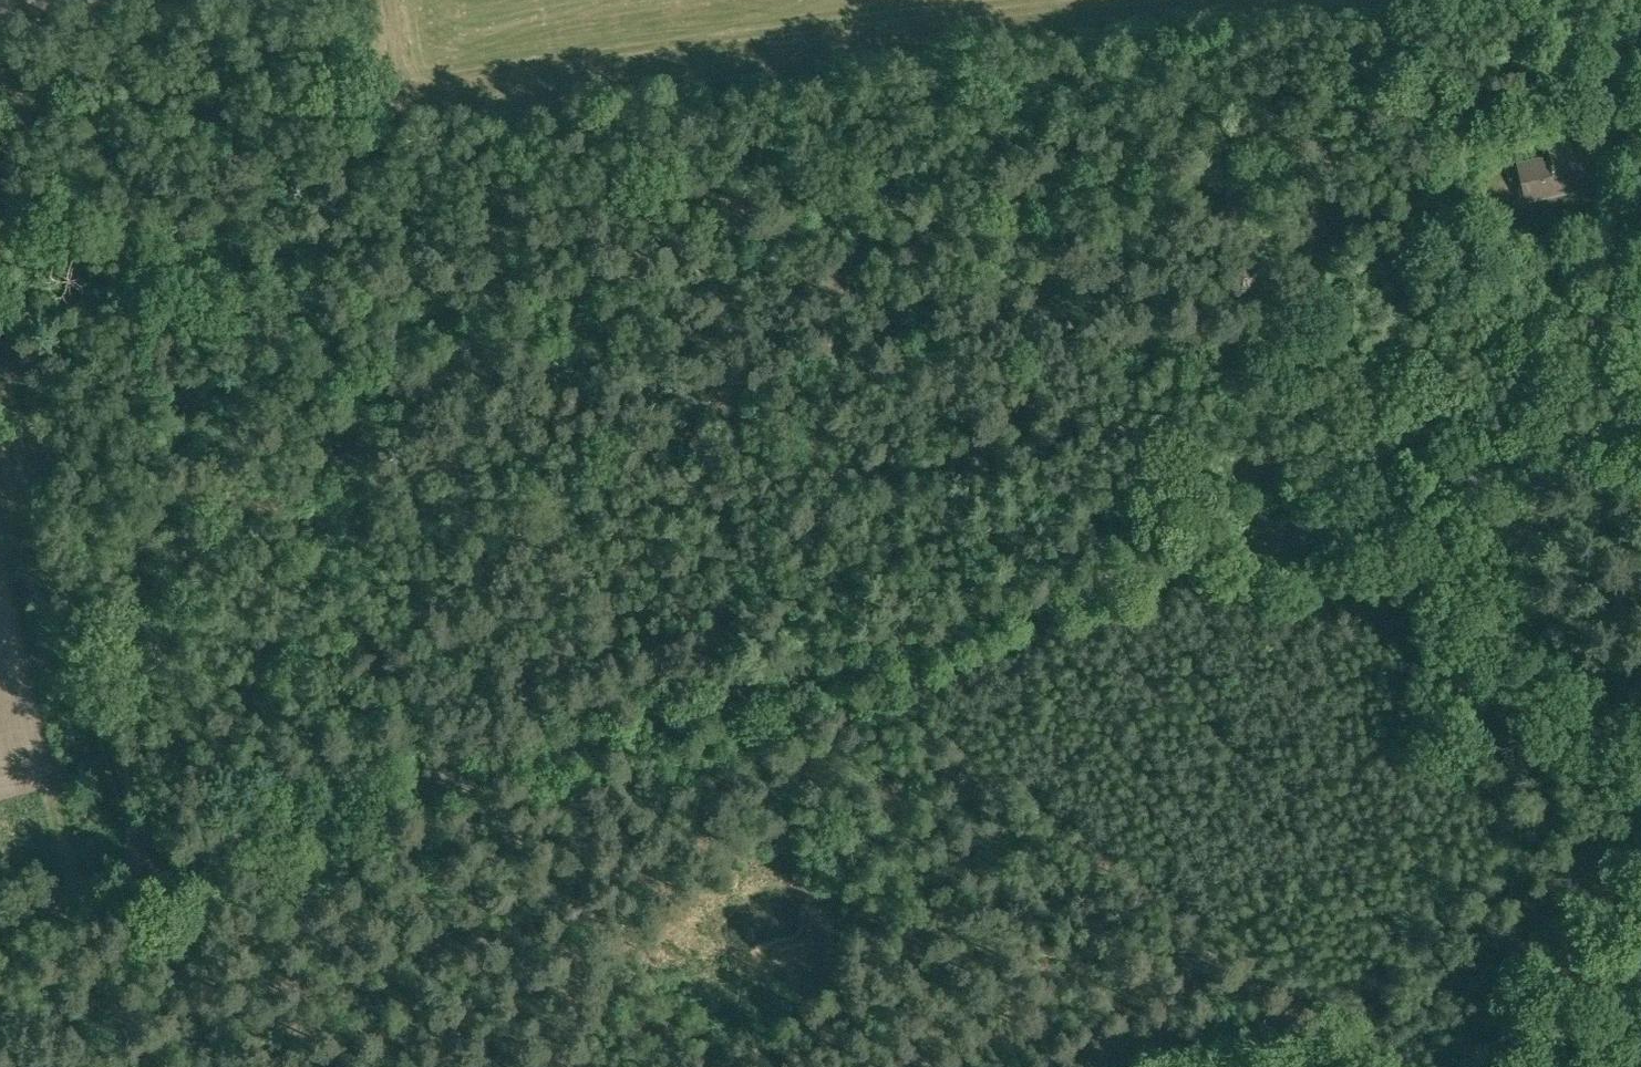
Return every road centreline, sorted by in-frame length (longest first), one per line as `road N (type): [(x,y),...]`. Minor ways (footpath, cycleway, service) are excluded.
road 1 (unclassified): [(0,910),(1640,426)]
road 2 (track): [(1640,938),(1530,1066)]

